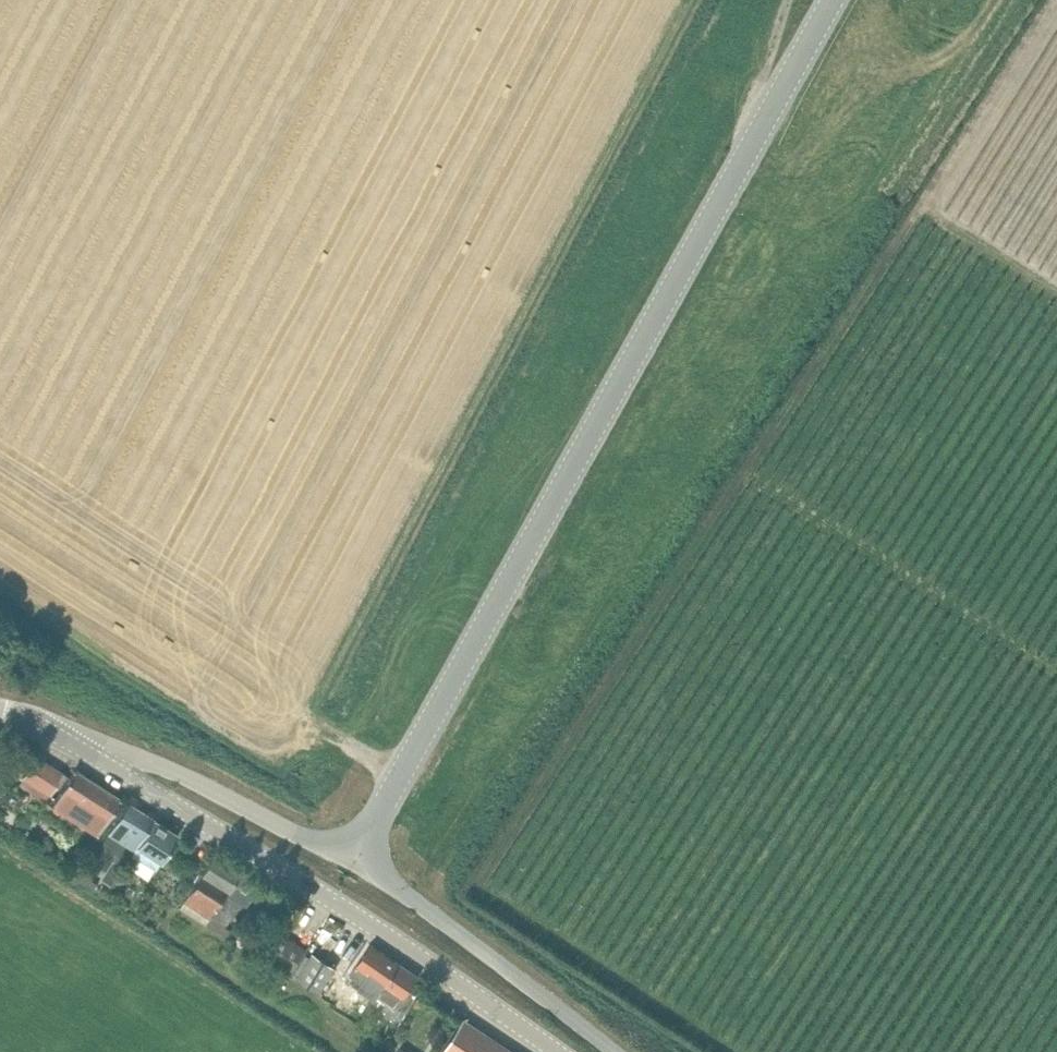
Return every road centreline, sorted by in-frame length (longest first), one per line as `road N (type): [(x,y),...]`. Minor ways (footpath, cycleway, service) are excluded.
road 1 (tertiary): [(357,861),(825,0)]
road 2 (tertiary): [(560,1051),(373,925),(93,757)]
road 3 (tertiary): [(614,1051),(357,861)]
road 4 (tertiary): [(357,861),(147,763),(93,757)]

